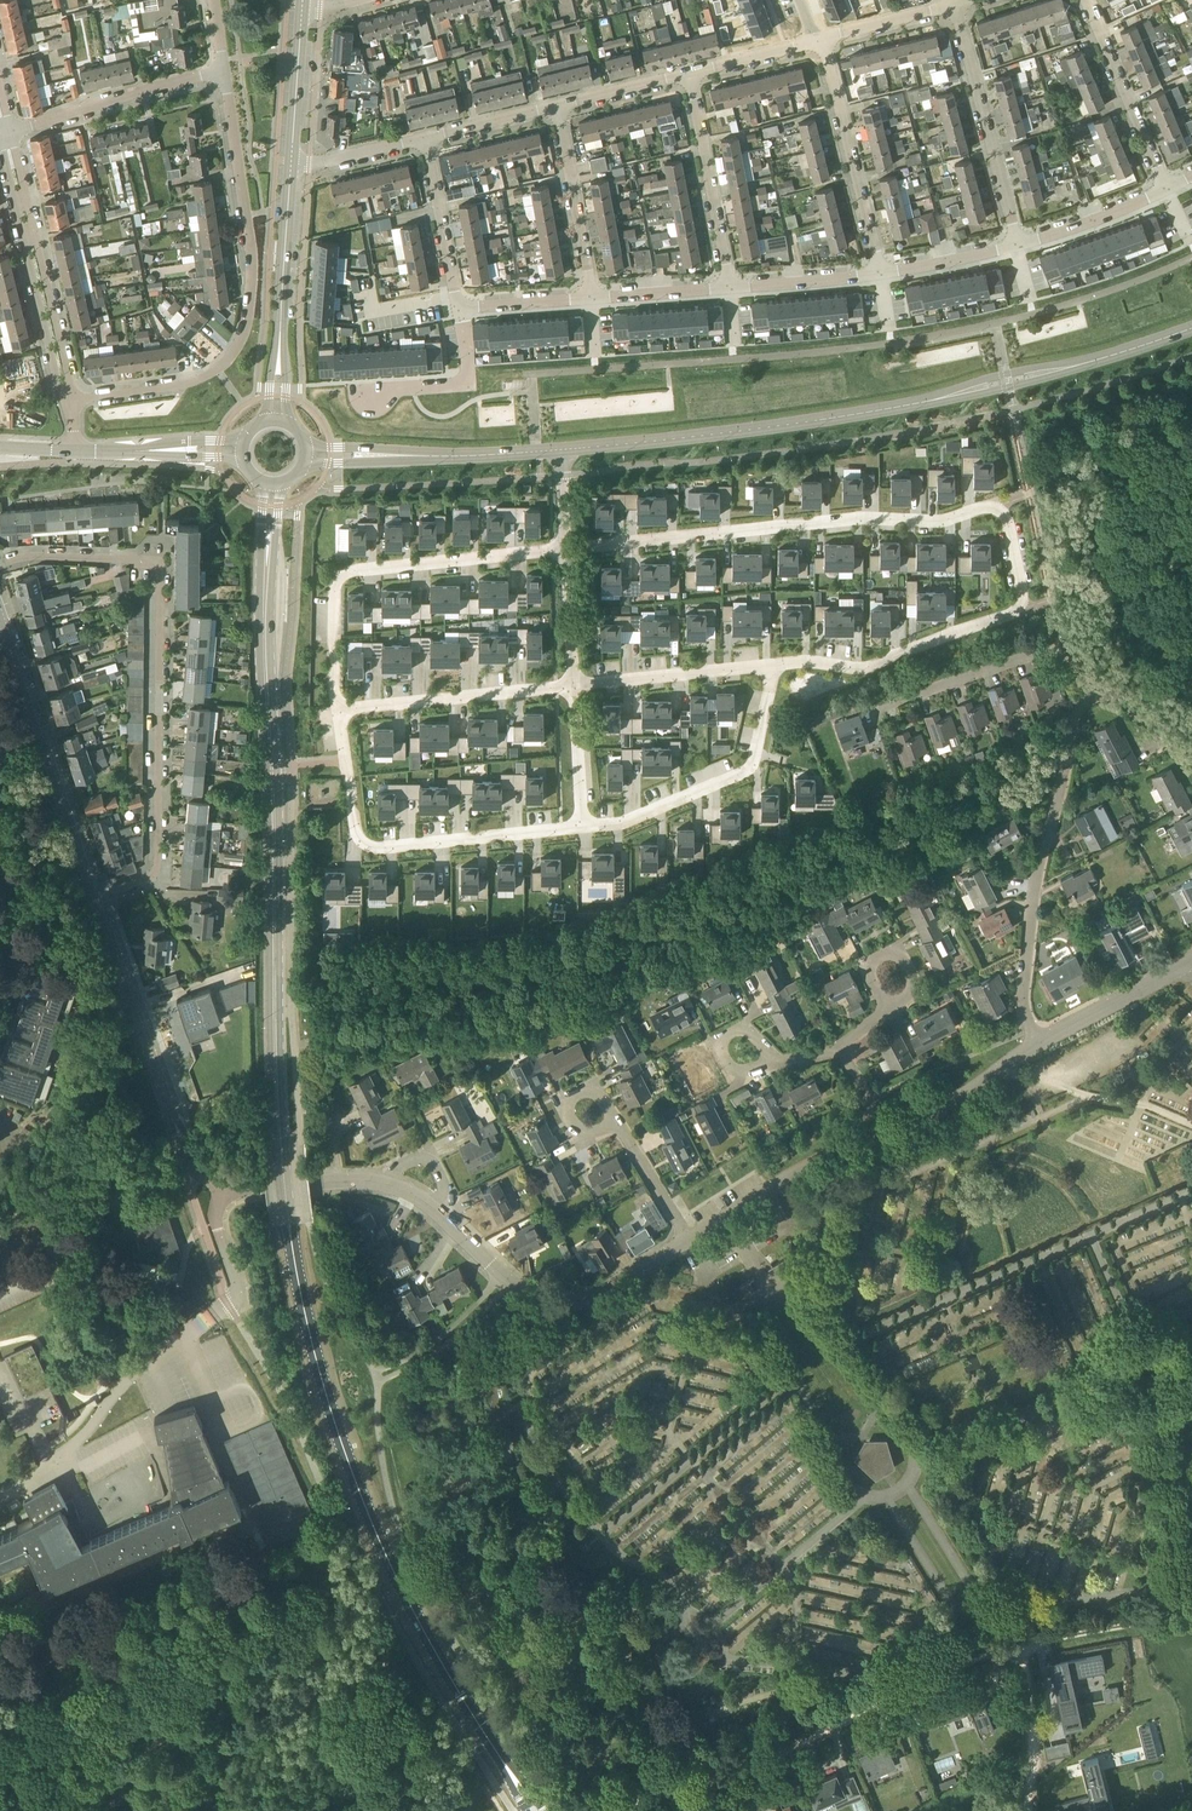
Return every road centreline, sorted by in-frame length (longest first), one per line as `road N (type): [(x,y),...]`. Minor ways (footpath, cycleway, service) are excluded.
road 1 (motorway): [(1191,289),(1055,334),(910,369),(666,403),(258,427),(0,420)]
road 2 (motorway): [(0,448),(298,454),(686,433),(1004,379),(1191,321)]
road 3 (secondary): [(534,1810),(421,1628),(365,1510),(318,1369),(280,1151),(268,705)]
road 4 (tertiary): [(562,451),(907,406),(1191,329)]
road 5 (residential): [(99,895),(152,877),(158,863),(162,572),(157,562),(137,560),(0,563)]
road 6 (residential): [(223,70),(254,277),(240,342),(217,370),(188,384),(68,402)]
road 7 (track): [(617,1810),(884,1695),(1021,1647)]
road 8 (residential): [(997,508),(942,521),(855,518),(566,550)]
road 9 (residential): [(997,508),(1007,521),(1022,590),(1011,615),(861,668),(805,661),(756,666)]
road 10 (residential): [(1038,1042),(1023,1004),(1036,874),(1069,737),(1080,709),(1097,698)]
road 11 (residential): [(566,550),(346,573),(335,592),(339,710)]
road 12 (residential): [(339,710),(354,830),(364,844),(584,825)]
road 13 (residential): [(99,895),(182,1149),(223,1186)]
road 14 (residential): [(435,1208),(502,1275),(552,1303),(594,1295),(690,1242)]
road 15 (residential): [(0,614),(99,895)]
road 16 (residential): [(584,825),(639,817),(751,769),(760,754),(756,666)]
road 17 (residential): [(68,402),(5,135)]
road 18 (secondary): [(276,420),(293,163)]
road 19 (tertiary): [(307,455),(562,451)]
road 20 (residential): [(877,713),(1047,653),(1069,658),(1097,698)]
road 21 (residential): [(1019,246),(955,7)]
road 22 (residential): [(880,275),(820,41)]
road 23 (residential): [(572,687),(339,710)]
road 24 (residential): [(5,135),(223,70)]
road 25 (residential): [(690,1242),(884,1137)]
road 26 (secondary): [(273,486),(268,705)]
road 27 (residential): [(731,289),(689,75)]
road 28 (residential): [(1168,191),(1087,0)]
road 29 (residential): [(592,299),(558,109)]
road 30 (residential): [(756,666),(572,687)]
road 31 (track): [(1020,476),(1120,450),(1191,413)]
road 32 (residential): [(884,1137),(952,1102),(1038,1042)]
road 33 (residential): [(1038,1042),(1191,961)]
road 34 (track): [(1021,1647),(1191,1617)]
road 35 (residential): [(462,307),(468,384),(373,392)]
road 36 (tertiary): [(74,453),(242,450)]
road 37 (residential): [(456,302),(425,139)]
road 38 (track): [(1021,1647),(1032,1723),(1024,1810)]
road 39 (residential): [(223,1186),(387,1185)]
road 40 (residential): [(1019,246),(1168,191)]
road 41 (secondary): [(293,163),(302,7)]
road 42 (residential): [(731,289),(880,275)]
road 43 (residential): [(880,275),(1019,246)]
road 44 (residential): [(592,299),(731,289)]
road 45 (residential): [(690,1242),(616,1124)]
road 46 (residential): [(820,41),(955,7)]
road 47 (unclassified): [(584,825),(572,687)]
road 48 (unclassified): [(572,687),(566,550)]
road 49 (residential): [(425,139),(558,109)]
road 50 (residential): [(558,109),(689,75)]
road 51 (residential): [(689,75),(820,41)]
road 52 (residential): [(293,163),(425,139)]
road 53 (residential): [(221,1308),(236,1295),(237,1283),(218,1230),(223,1186)]
road 54 (residential): [(462,307),(592,299)]

